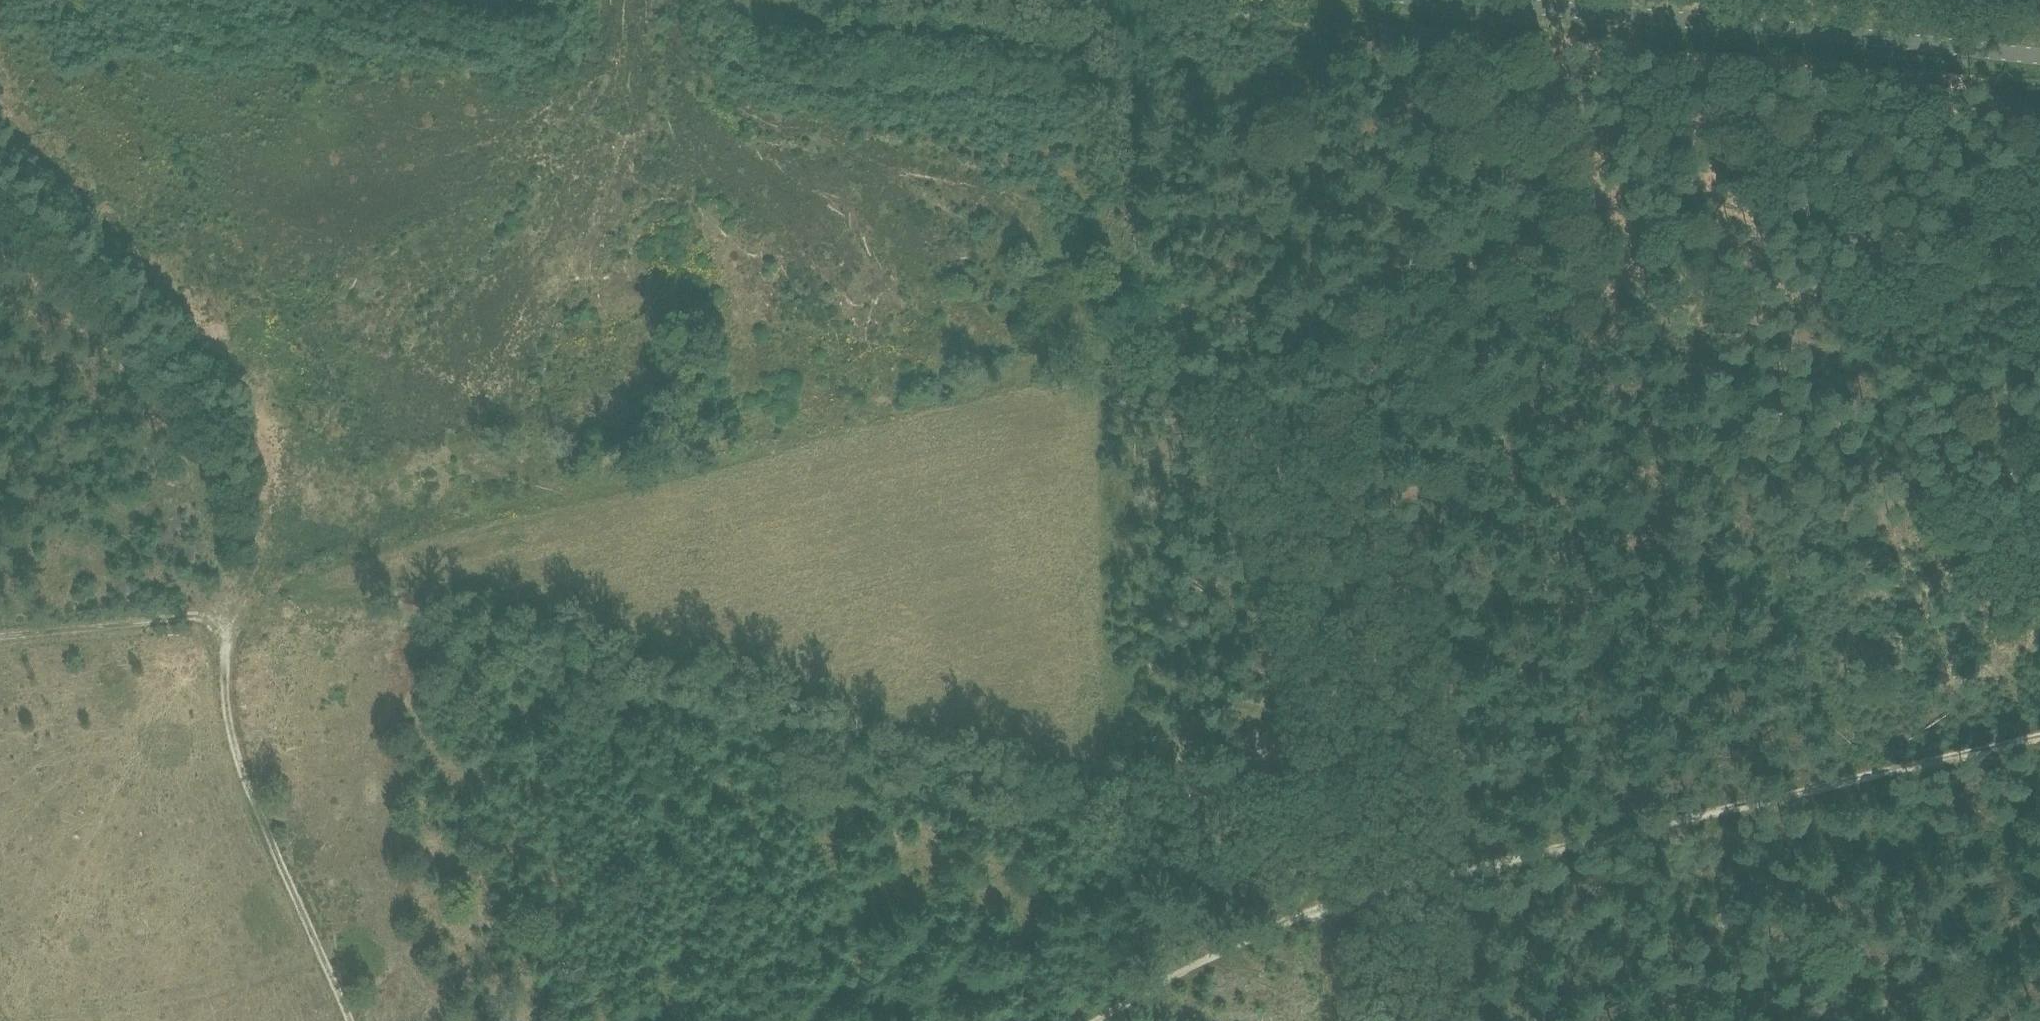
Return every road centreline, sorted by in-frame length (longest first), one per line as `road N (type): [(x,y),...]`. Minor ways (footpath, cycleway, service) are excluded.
road 1 (track): [(225,647),(235,617),(254,597),(468,582),(886,718),(1079,758),(1100,753),(1100,695),(1108,683),(1287,714),(1299,731),(1338,1020)]
road 2 (track): [(1097,1020),(1324,908),(2039,738)]
road 3 (track): [(0,635),(185,617),(217,627),(237,750),(348,1020)]
road 4 (unclassified): [(1442,0),(2039,57)]

